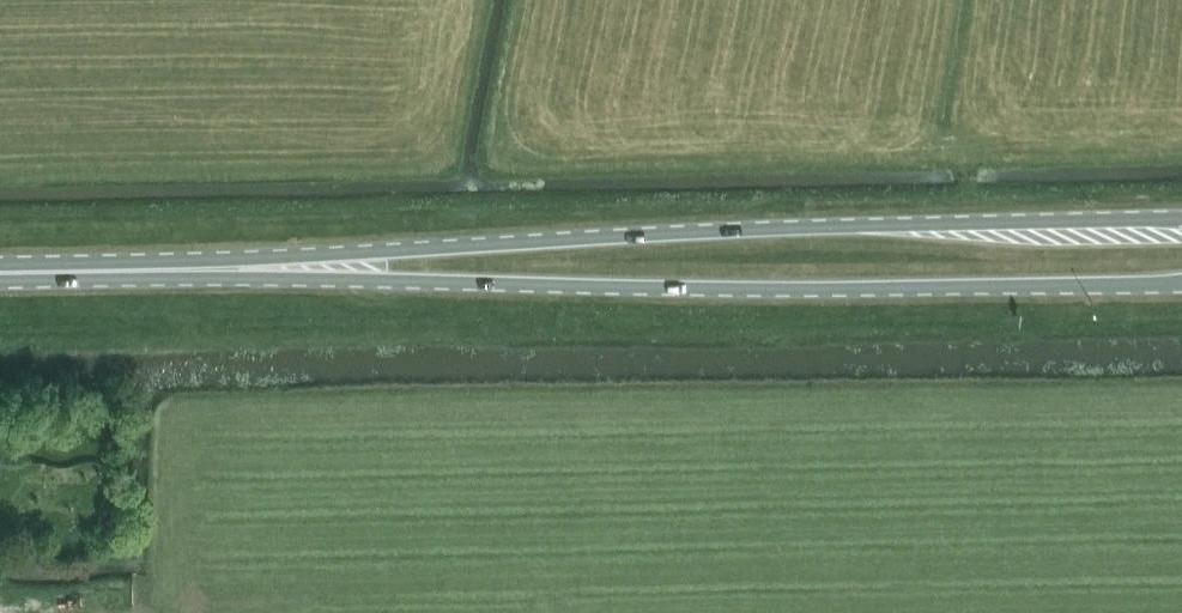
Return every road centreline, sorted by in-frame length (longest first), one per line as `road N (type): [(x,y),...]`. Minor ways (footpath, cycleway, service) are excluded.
road 1 (trunk): [(1181,218),(723,230),(207,259),(144,270)]
road 2 (trunk): [(144,270),(755,290),(1181,284)]
road 3 (trunk): [(0,273),(144,270)]

